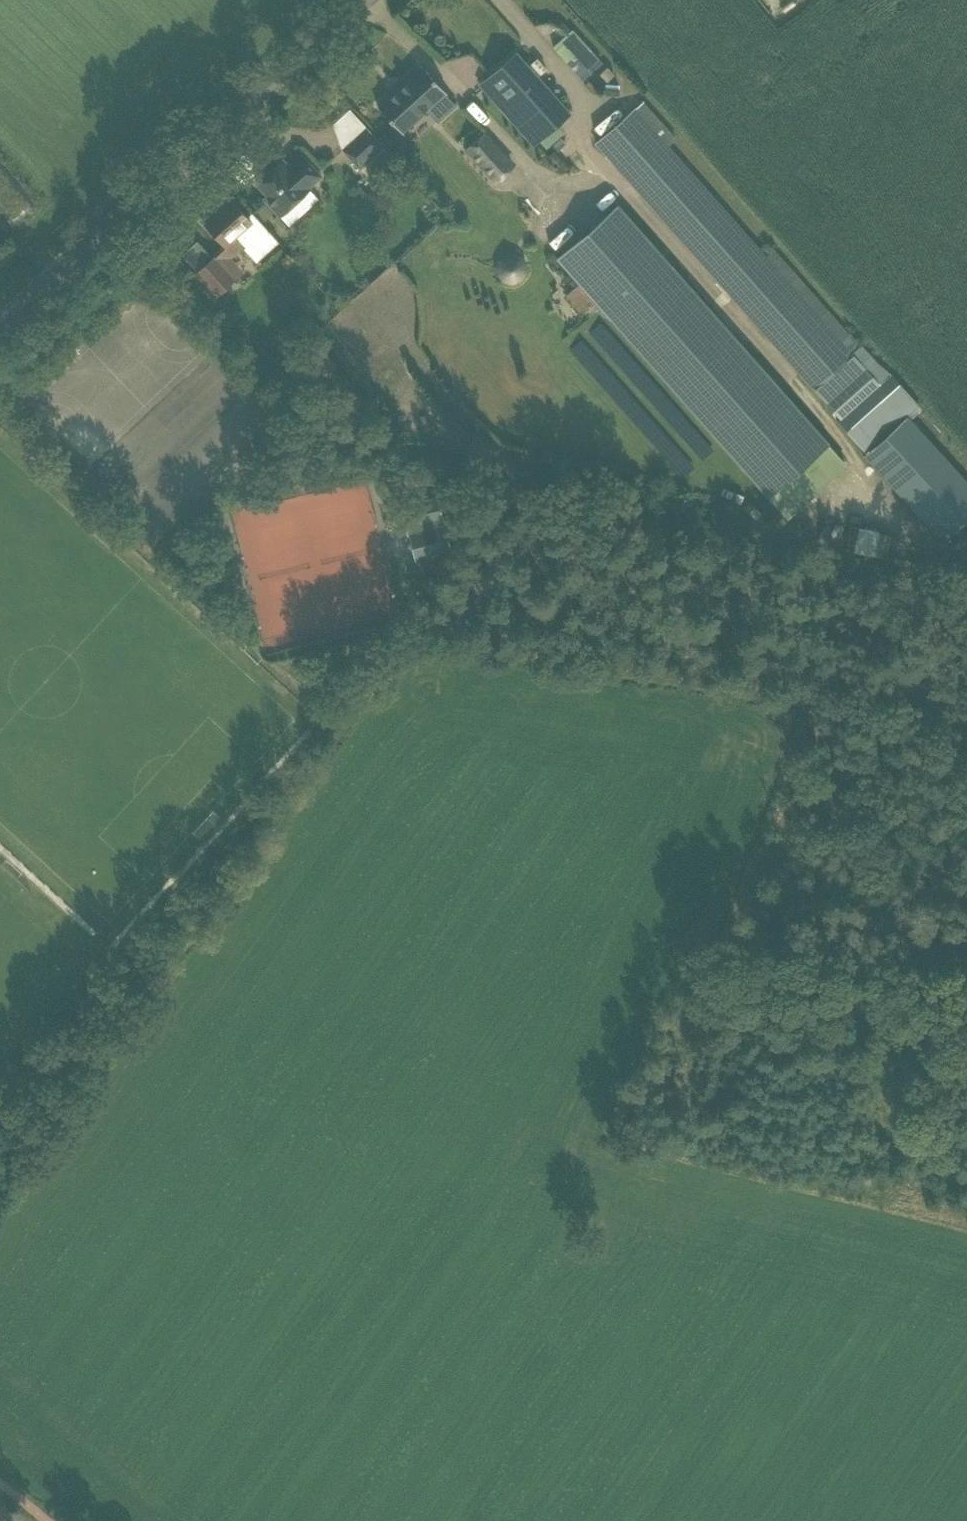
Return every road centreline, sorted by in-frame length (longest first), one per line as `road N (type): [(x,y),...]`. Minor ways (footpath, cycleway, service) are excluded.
road 1 (tertiary): [(0,324),(364,0)]

